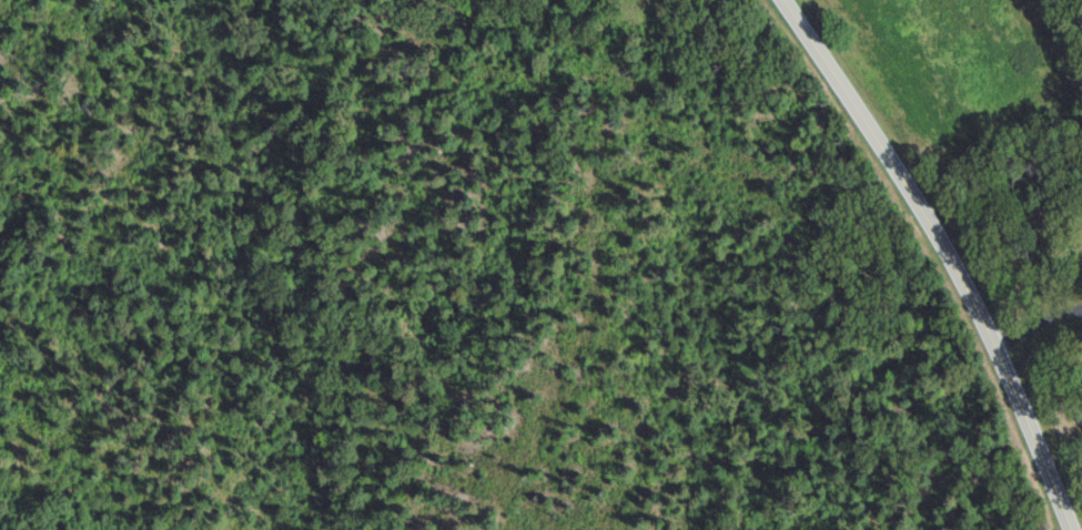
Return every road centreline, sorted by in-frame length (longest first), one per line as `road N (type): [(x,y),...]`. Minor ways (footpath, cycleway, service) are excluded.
road 1 (secondary): [(781,0),(965,283),(1072,529)]

